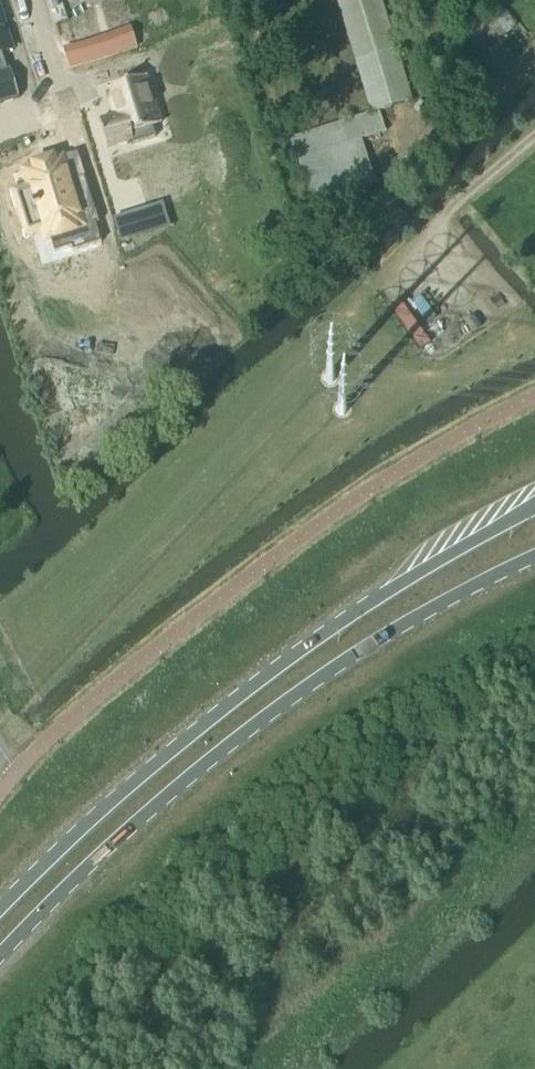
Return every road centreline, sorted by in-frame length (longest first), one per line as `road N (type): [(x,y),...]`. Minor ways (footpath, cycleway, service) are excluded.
road 1 (primary): [(0,958),(116,837),(273,708),(460,587),(534,548)]
road 2 (primary): [(534,504),(347,616),(171,749),(0,909)]

